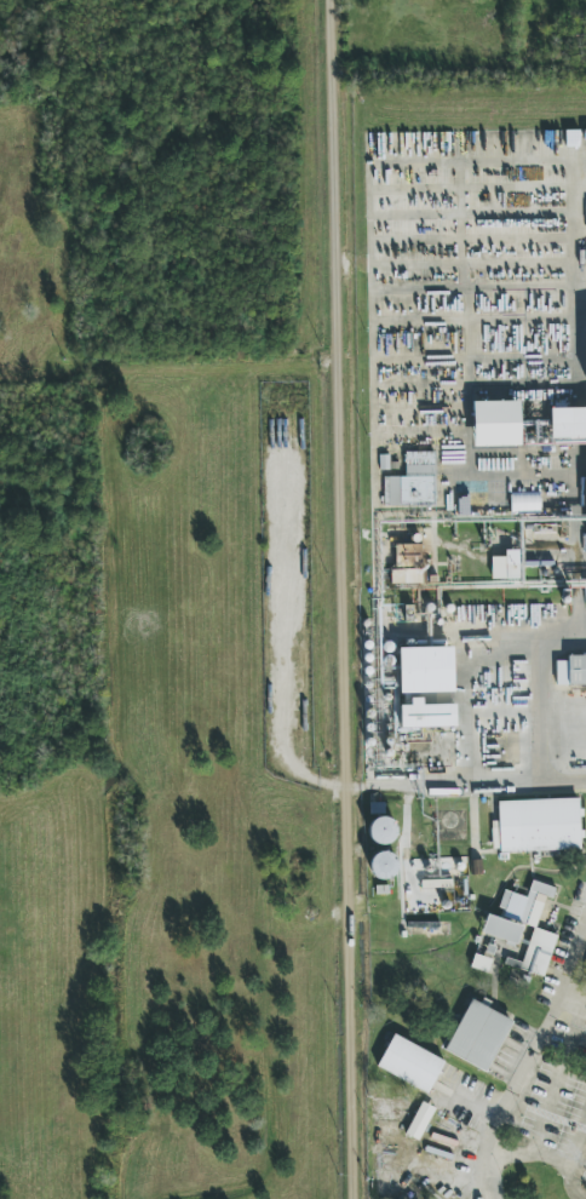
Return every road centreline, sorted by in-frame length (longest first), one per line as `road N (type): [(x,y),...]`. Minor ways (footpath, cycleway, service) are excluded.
road 1 (residential): [(358,1198),(336,0)]
road 2 (residential): [(567,1000),(484,1143),(485,1198)]

